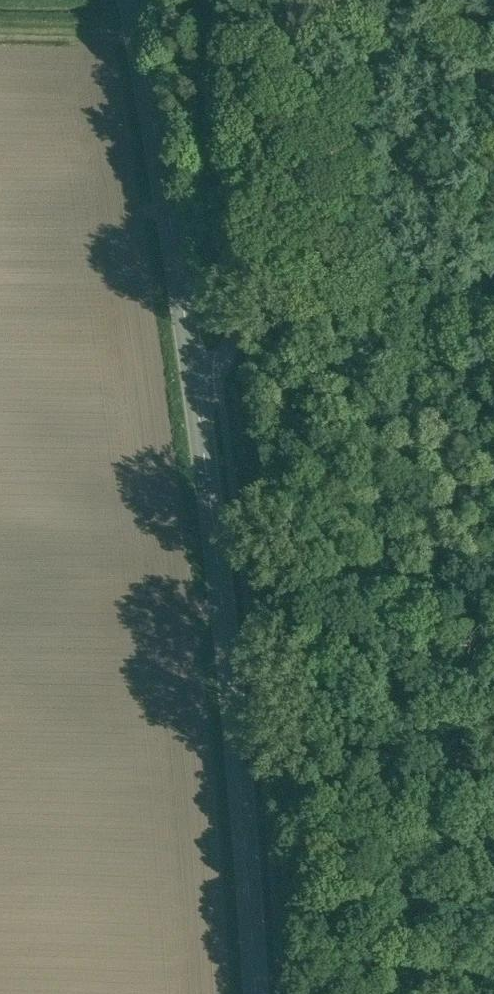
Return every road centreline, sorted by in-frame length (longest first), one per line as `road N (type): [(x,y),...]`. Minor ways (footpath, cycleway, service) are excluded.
road 1 (tertiary): [(130,0),(220,591),(254,993)]
road 2 (track): [(382,3),(426,651),(449,668),(493,668)]
road 3 (track): [(212,39),(399,0)]

